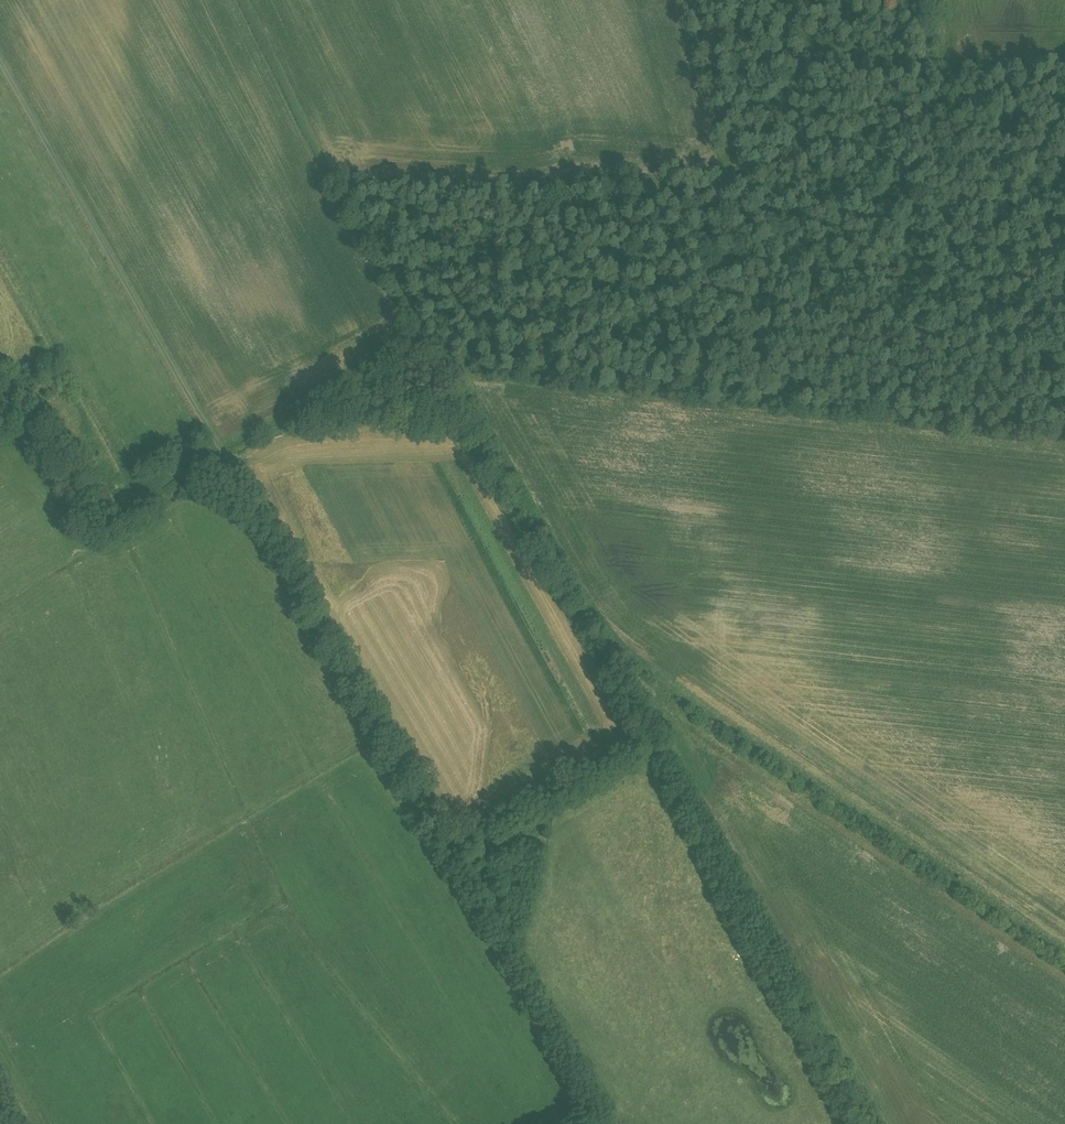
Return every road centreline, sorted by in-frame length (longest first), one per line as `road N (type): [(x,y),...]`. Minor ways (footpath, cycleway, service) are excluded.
road 1 (track): [(222,438),(0,53)]

